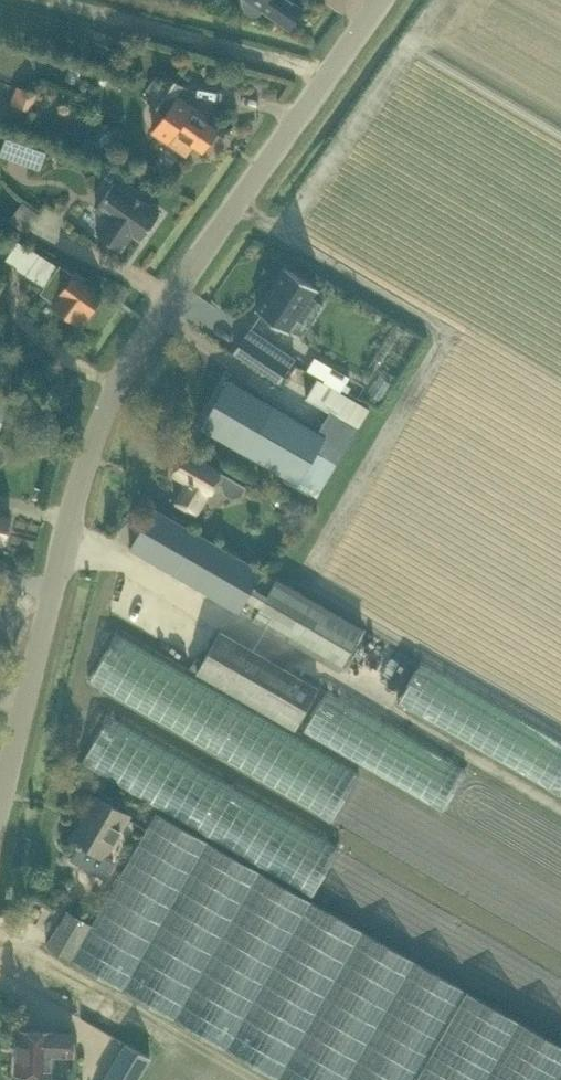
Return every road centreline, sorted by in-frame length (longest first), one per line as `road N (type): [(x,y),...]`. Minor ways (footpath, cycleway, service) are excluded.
road 1 (unclassified): [(0,804),(90,447),(114,393),(383,0)]
road 2 (track): [(67,0),(331,74)]

